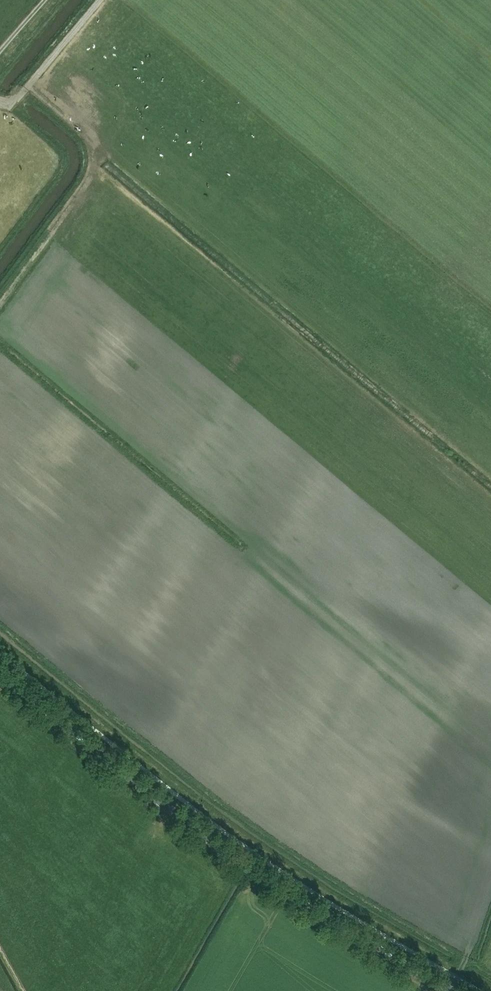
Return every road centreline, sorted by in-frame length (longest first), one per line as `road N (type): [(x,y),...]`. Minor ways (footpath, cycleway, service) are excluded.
road 1 (secondary): [(451,990),(282,892),(0,675)]

